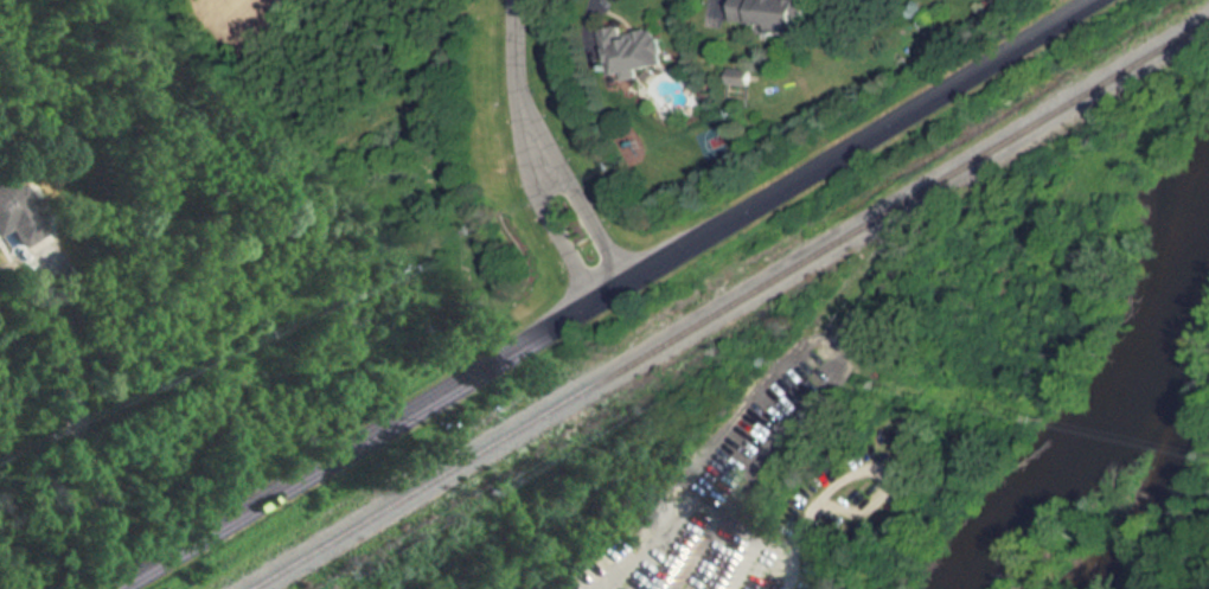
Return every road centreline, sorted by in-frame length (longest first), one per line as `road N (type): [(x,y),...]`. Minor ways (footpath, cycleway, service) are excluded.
road 1 (tertiary): [(1098,0),(114,588)]
road 2 (residential): [(540,180),(525,154),(516,85),(520,0)]
road 3 (residential): [(628,282),(563,187),(540,180)]
road 4 (residential): [(540,180),(535,206),(587,305)]

